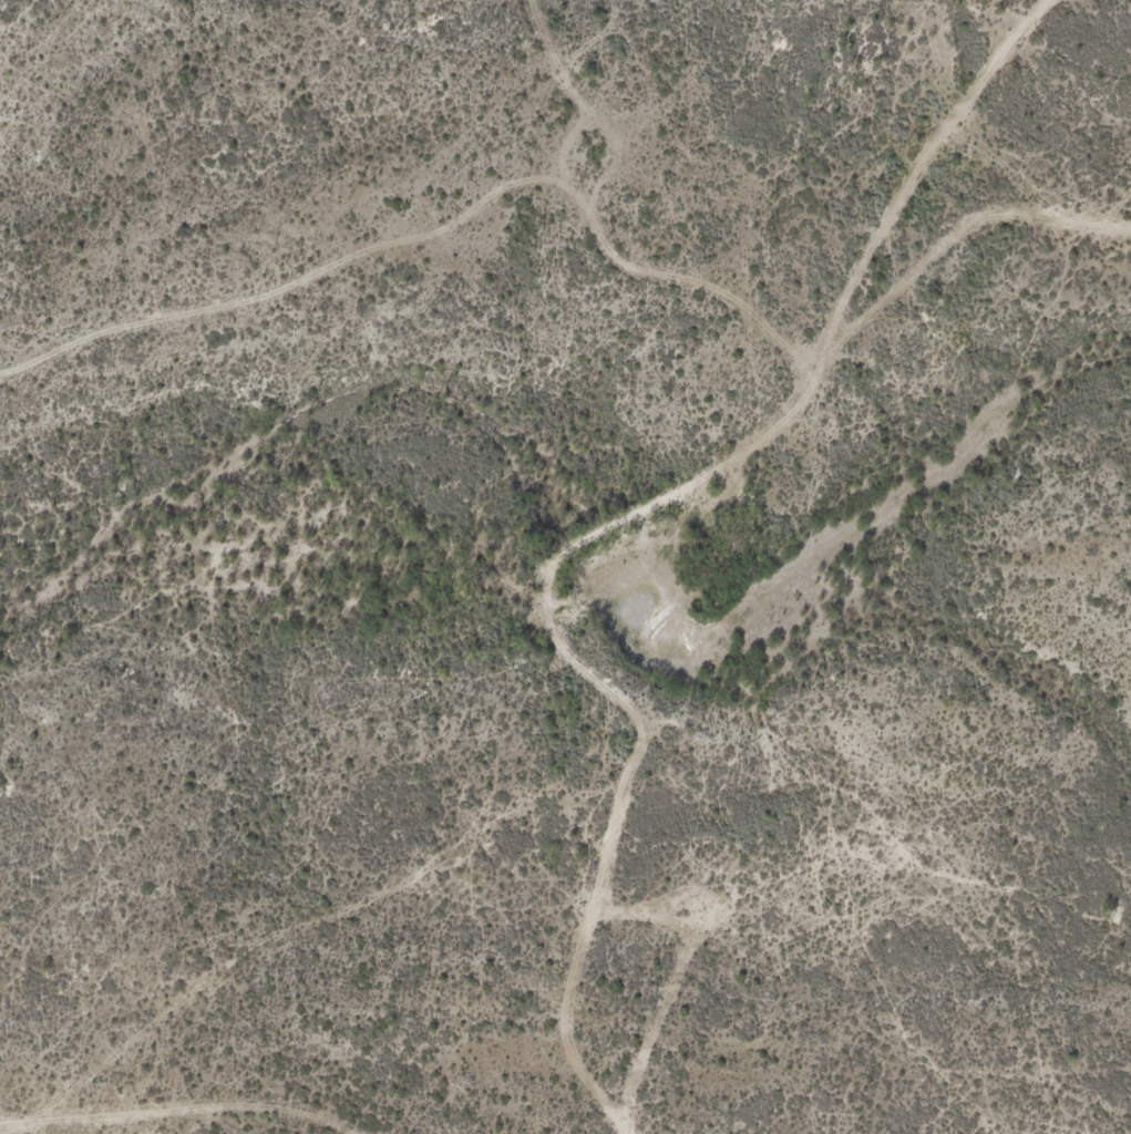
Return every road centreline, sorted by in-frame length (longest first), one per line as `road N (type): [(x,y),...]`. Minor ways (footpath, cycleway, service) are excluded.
road 1 (residential): [(63,1117),(174,1097),(260,1102),(354,1133)]

